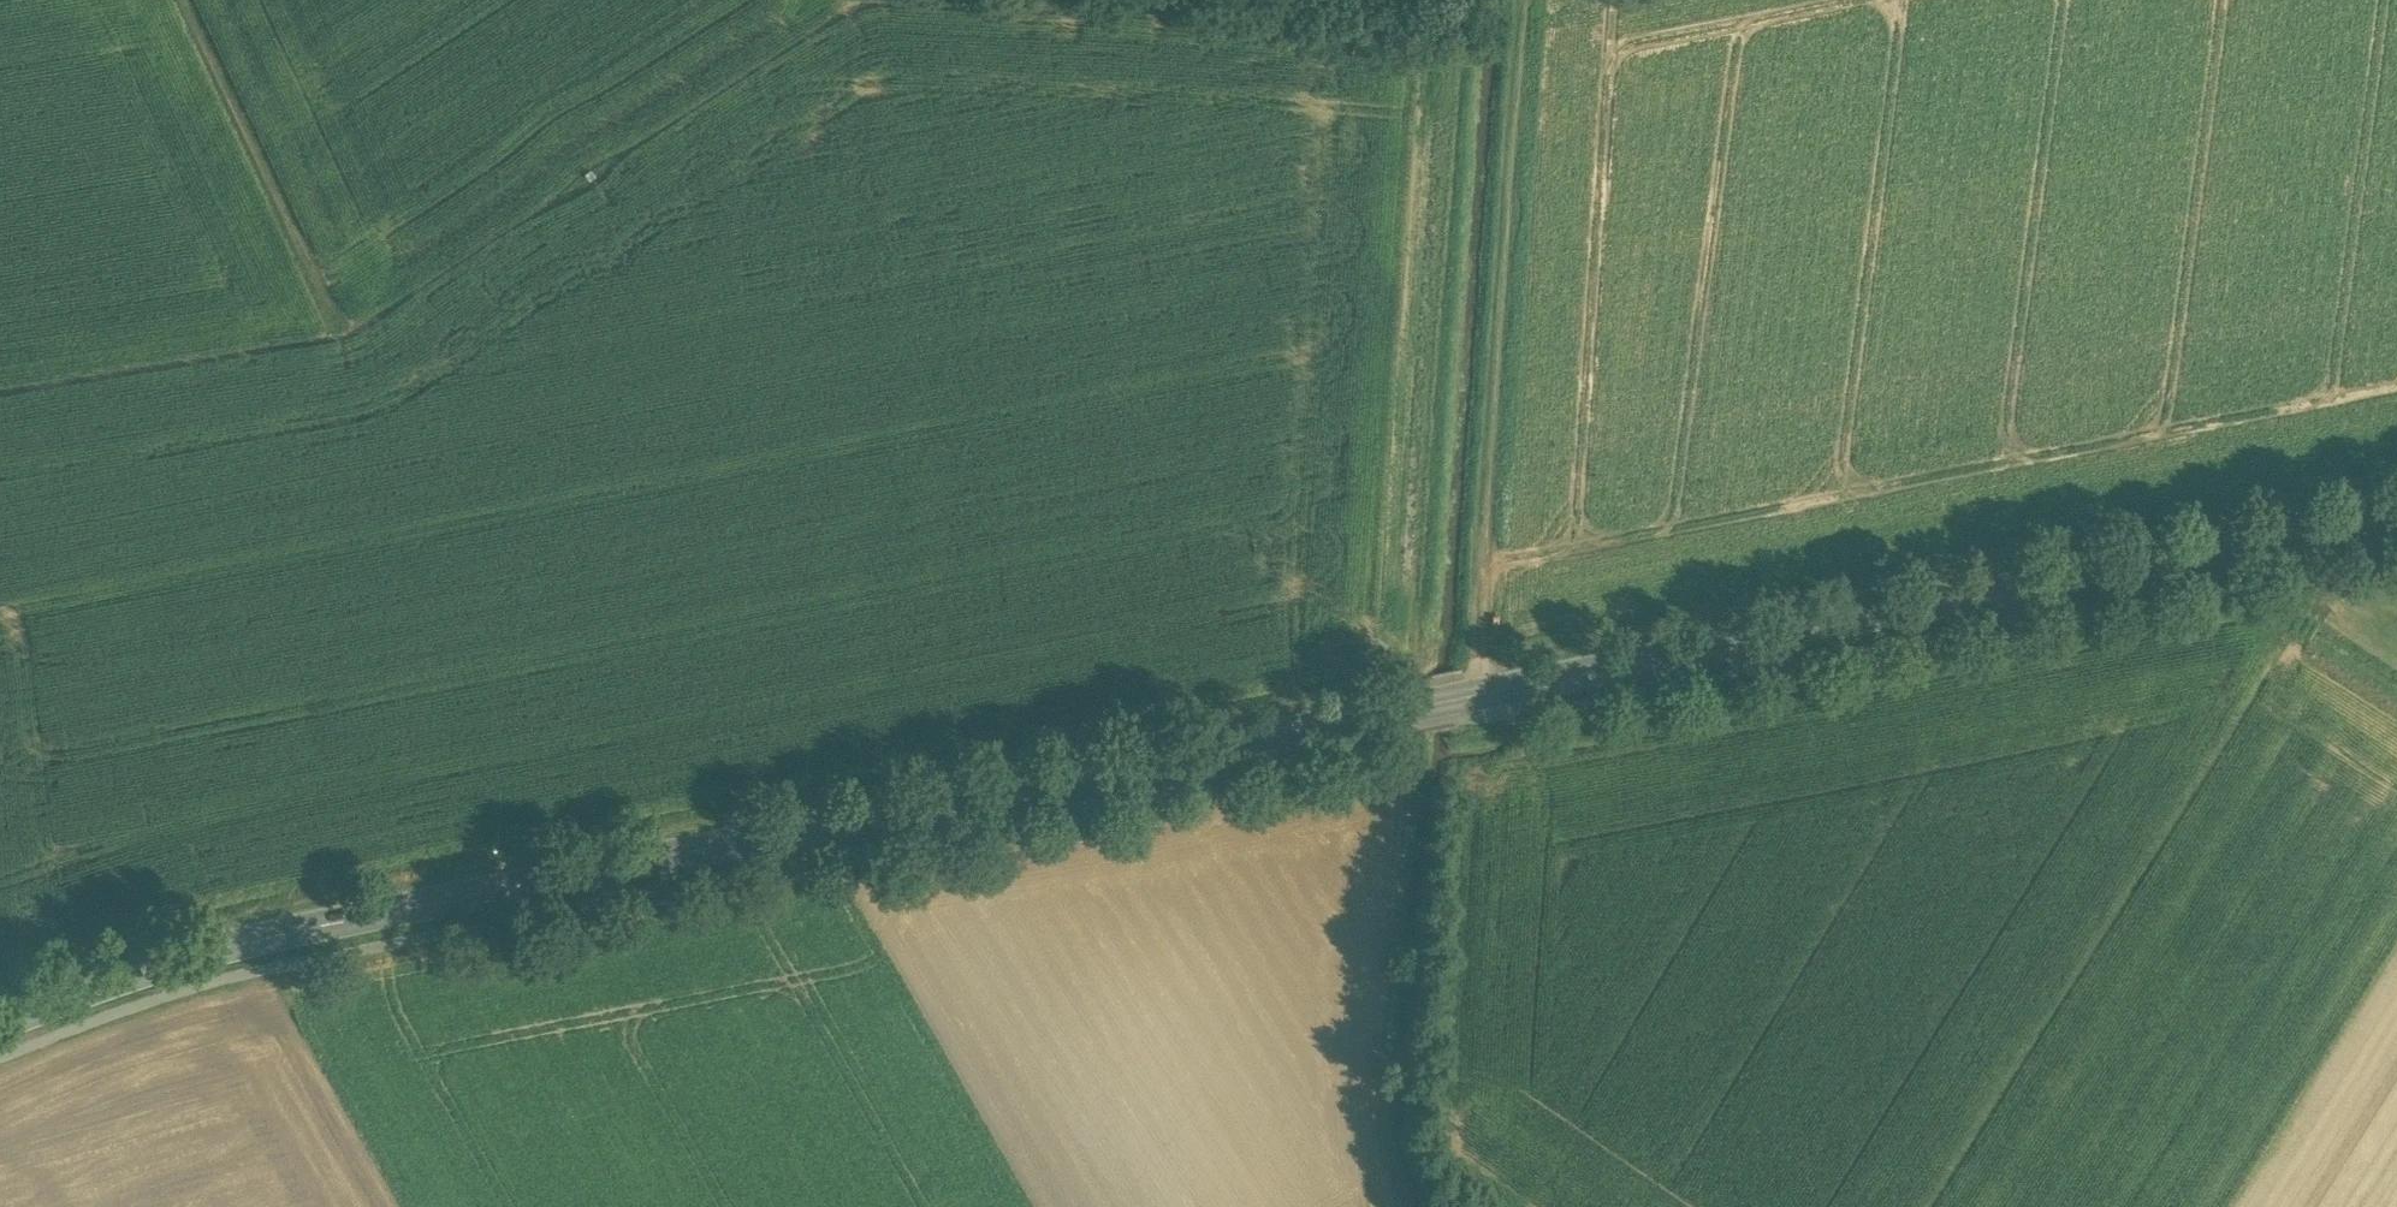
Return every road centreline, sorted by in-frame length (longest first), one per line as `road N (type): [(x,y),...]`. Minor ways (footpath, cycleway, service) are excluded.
road 1 (secondary): [(2396,513),(248,939),(0,1026)]
road 2 (track): [(1410,706),(1387,1155),(1411,1206)]
road 3 (track): [(191,0),(328,294)]

